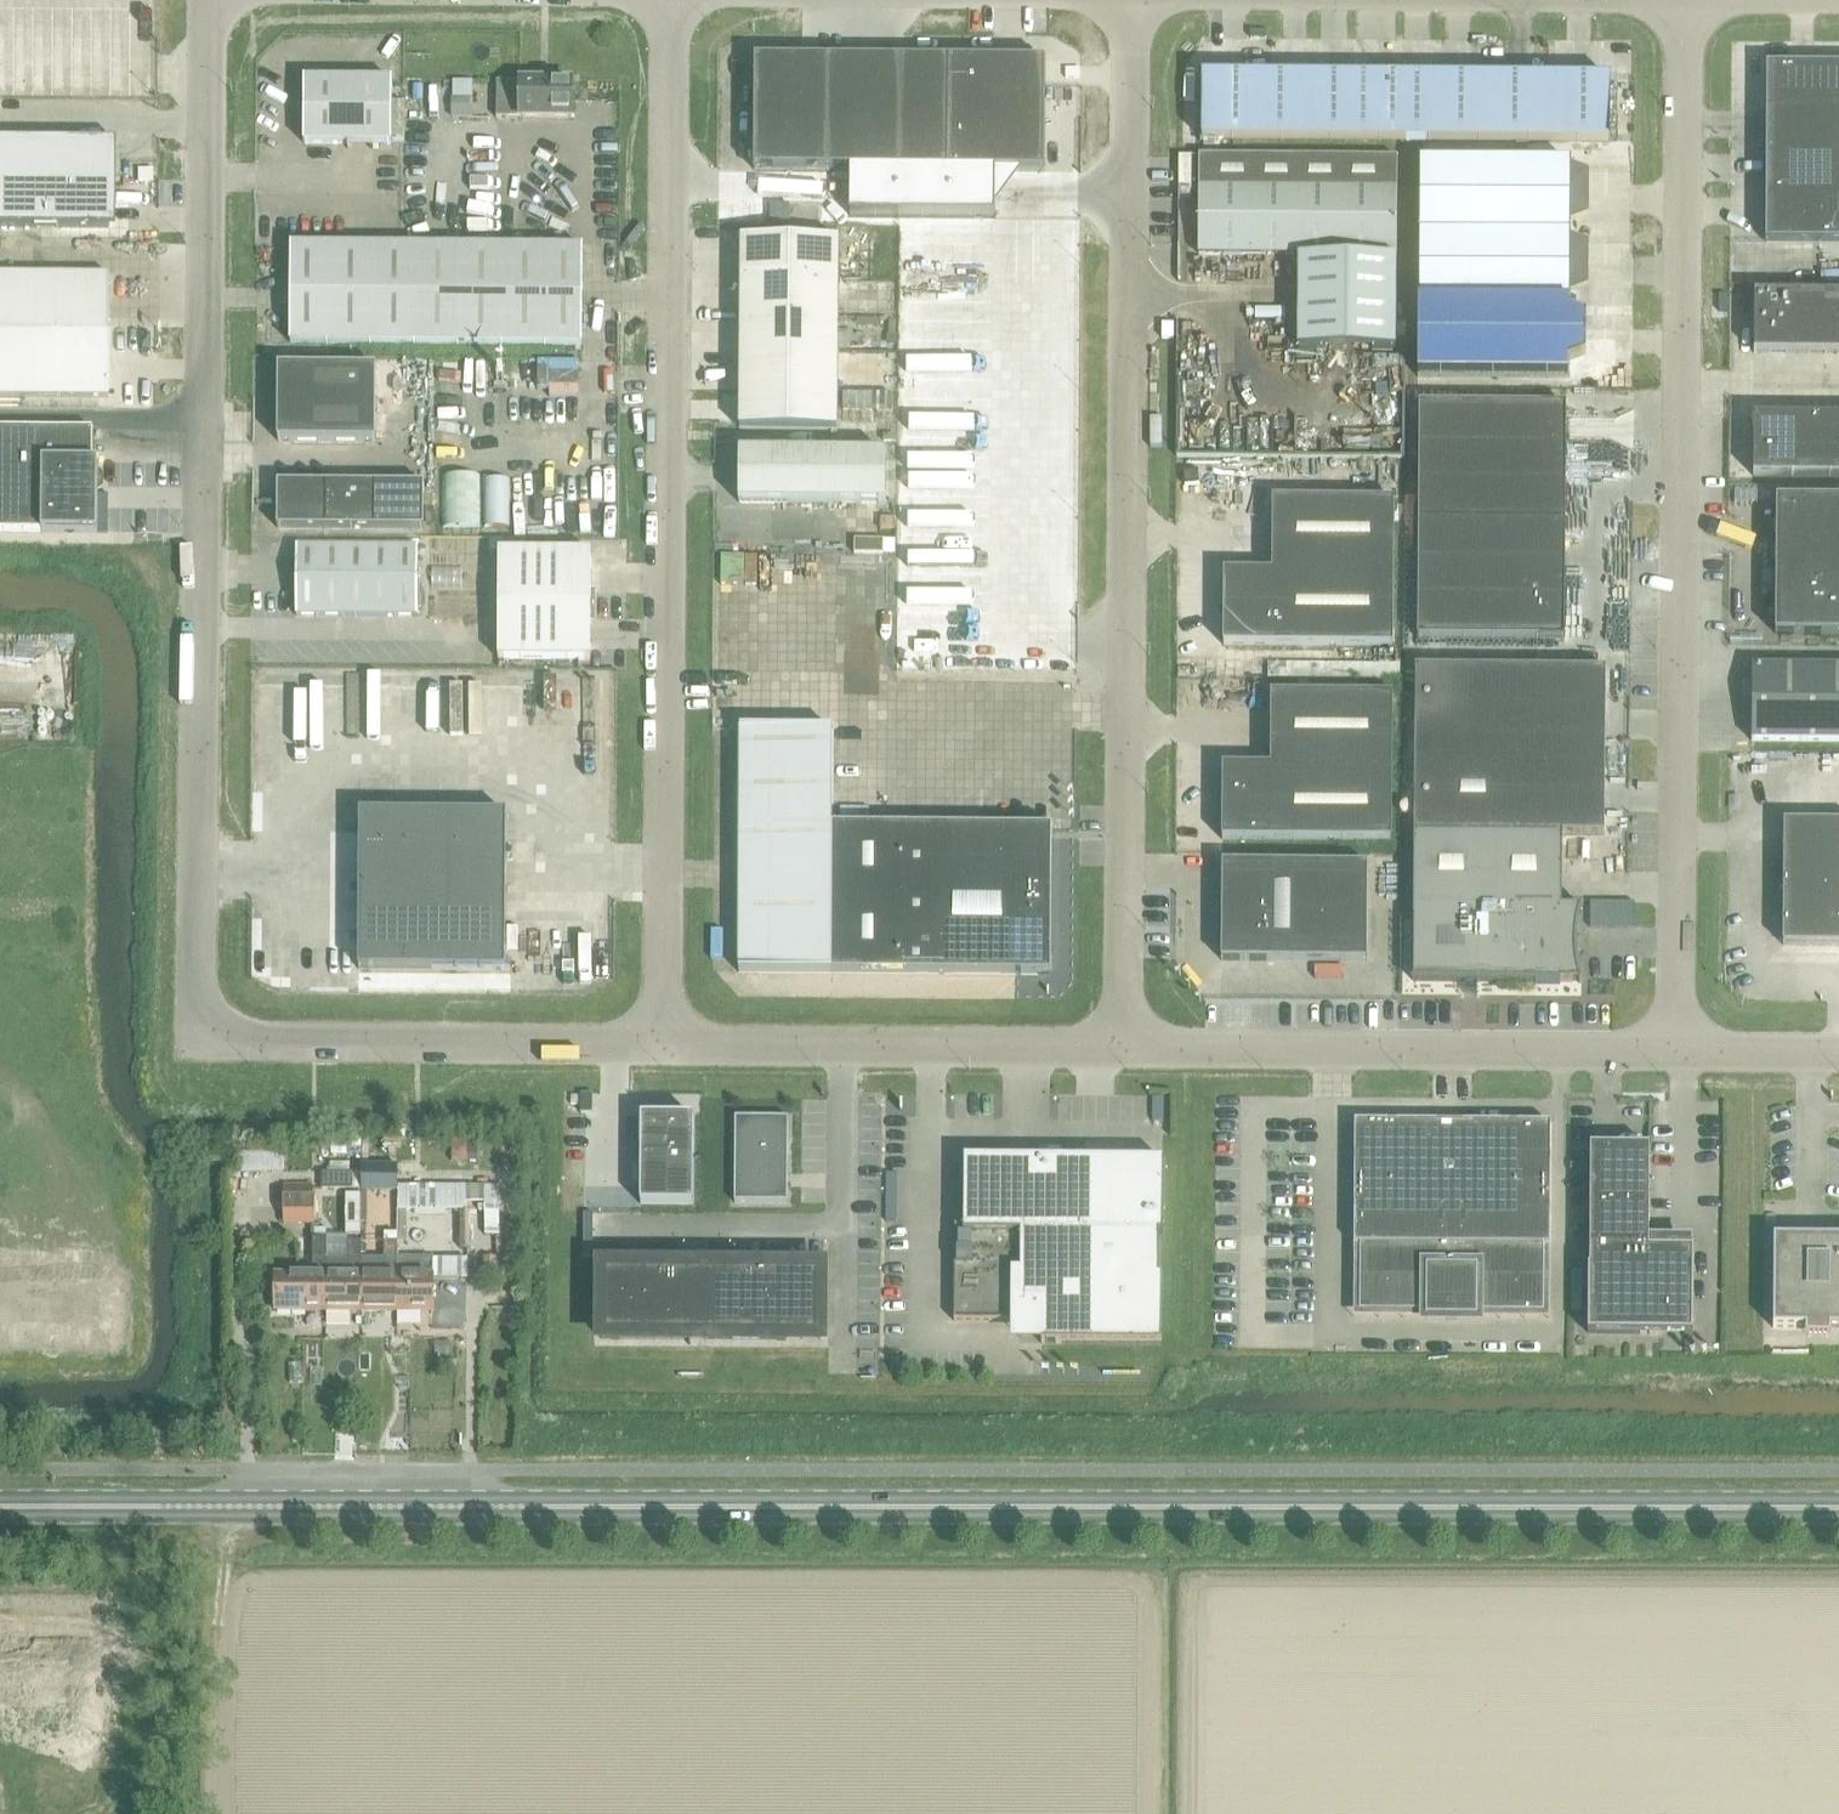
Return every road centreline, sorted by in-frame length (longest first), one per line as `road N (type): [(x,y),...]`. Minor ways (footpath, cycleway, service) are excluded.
road 1 (primary): [(1838,1499),(0,1497)]
road 2 (primary): [(0,1515),(1838,1516)]
road 3 (unclassified): [(663,1044),(256,1040),(224,1030),(201,1001),(207,0)]
road 4 (unclassified): [(1676,1051),(1683,0)]
road 5 (unclassified): [(1123,1047),(1131,0)]
road 6 (unclassified): [(663,1044),(670,0)]
road 7 (unclassified): [(1676,1051),(1123,1047)]
road 8 (unclassified): [(1123,1047),(663,1044)]
road 9 (unclassified): [(1838,1052),(1676,1051)]

